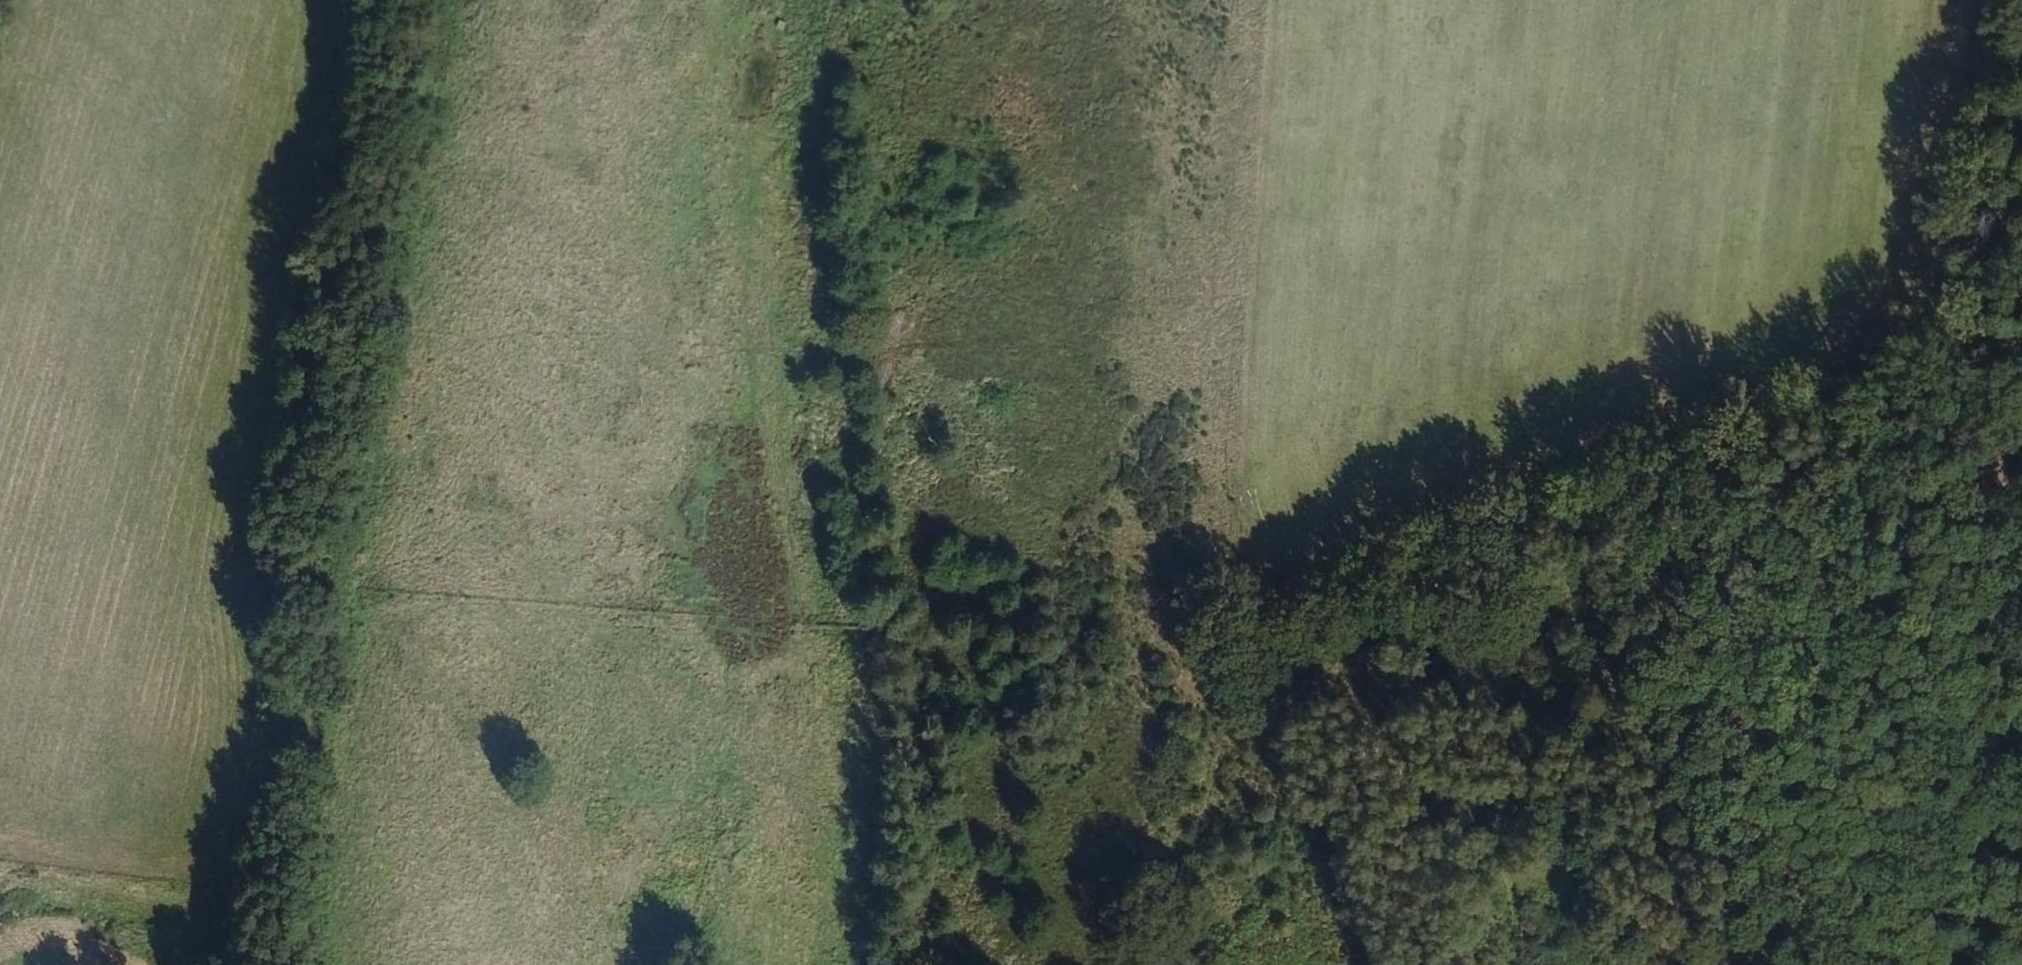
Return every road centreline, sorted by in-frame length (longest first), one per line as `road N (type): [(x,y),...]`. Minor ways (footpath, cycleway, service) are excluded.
road 1 (track): [(312,964),(359,564),(441,0)]

